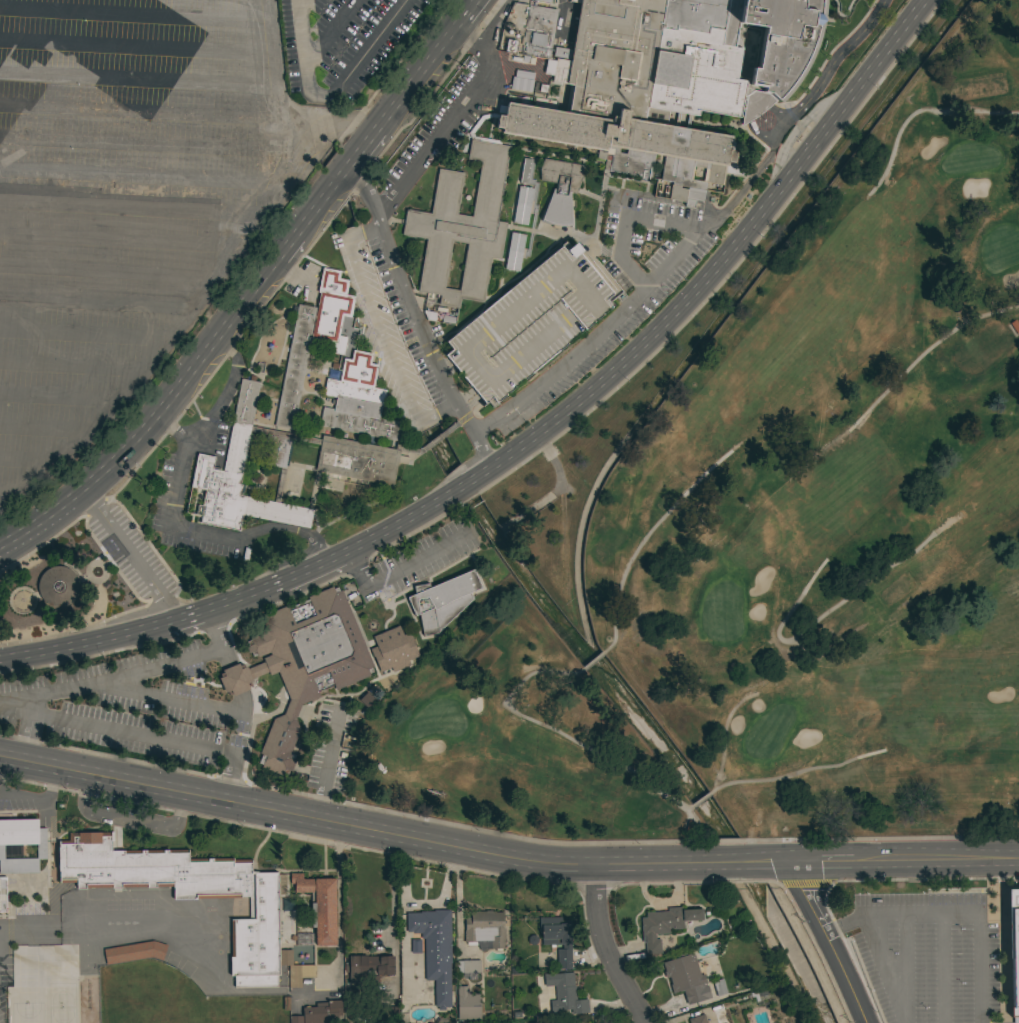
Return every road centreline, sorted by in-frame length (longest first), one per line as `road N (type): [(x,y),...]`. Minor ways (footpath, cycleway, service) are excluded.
road 1 (secondary): [(1018,857),(553,863),(0,755)]
road 2 (primary): [(350,548),(492,463),(584,394),(657,328),(776,189)]
road 3 (primary): [(278,259),(121,456),(84,493),(0,551)]
road 4 (primary): [(177,616),(350,548)]
road 5 (primary): [(0,658),(177,616)]
road 6 (tertiary): [(786,860),(865,1022)]
road 7 (residential): [(593,863),(601,942),(643,1022)]
road 8 (primary): [(459,21),(379,123)]
road 9 (primary): [(776,189),(853,89)]

